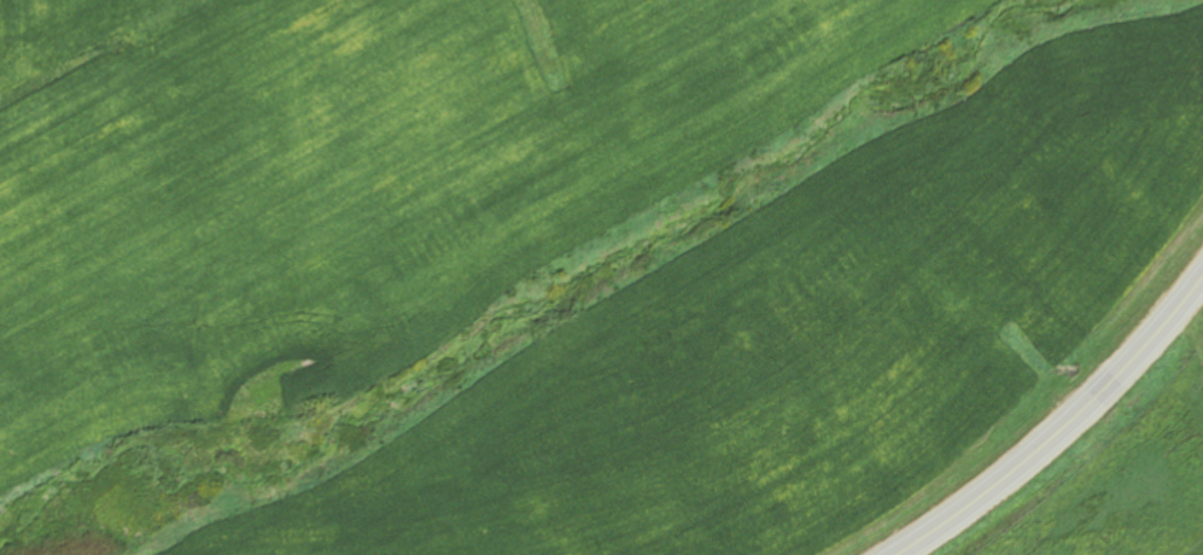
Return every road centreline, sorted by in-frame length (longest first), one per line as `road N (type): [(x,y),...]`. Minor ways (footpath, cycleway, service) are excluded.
road 1 (primary): [(899,554),(1063,433),(1202,281)]

